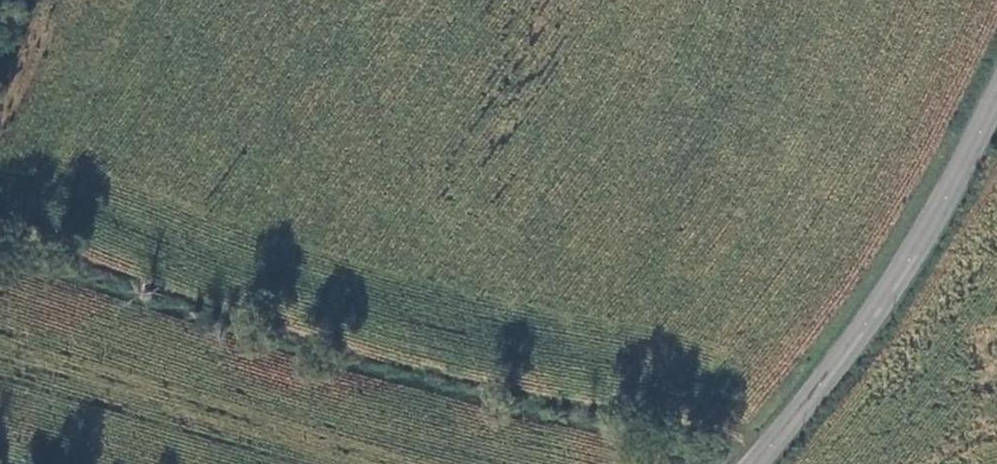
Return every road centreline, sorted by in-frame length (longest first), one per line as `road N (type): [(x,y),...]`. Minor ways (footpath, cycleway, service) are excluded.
road 1 (tertiary): [(752,463),(921,239),(996,103)]

